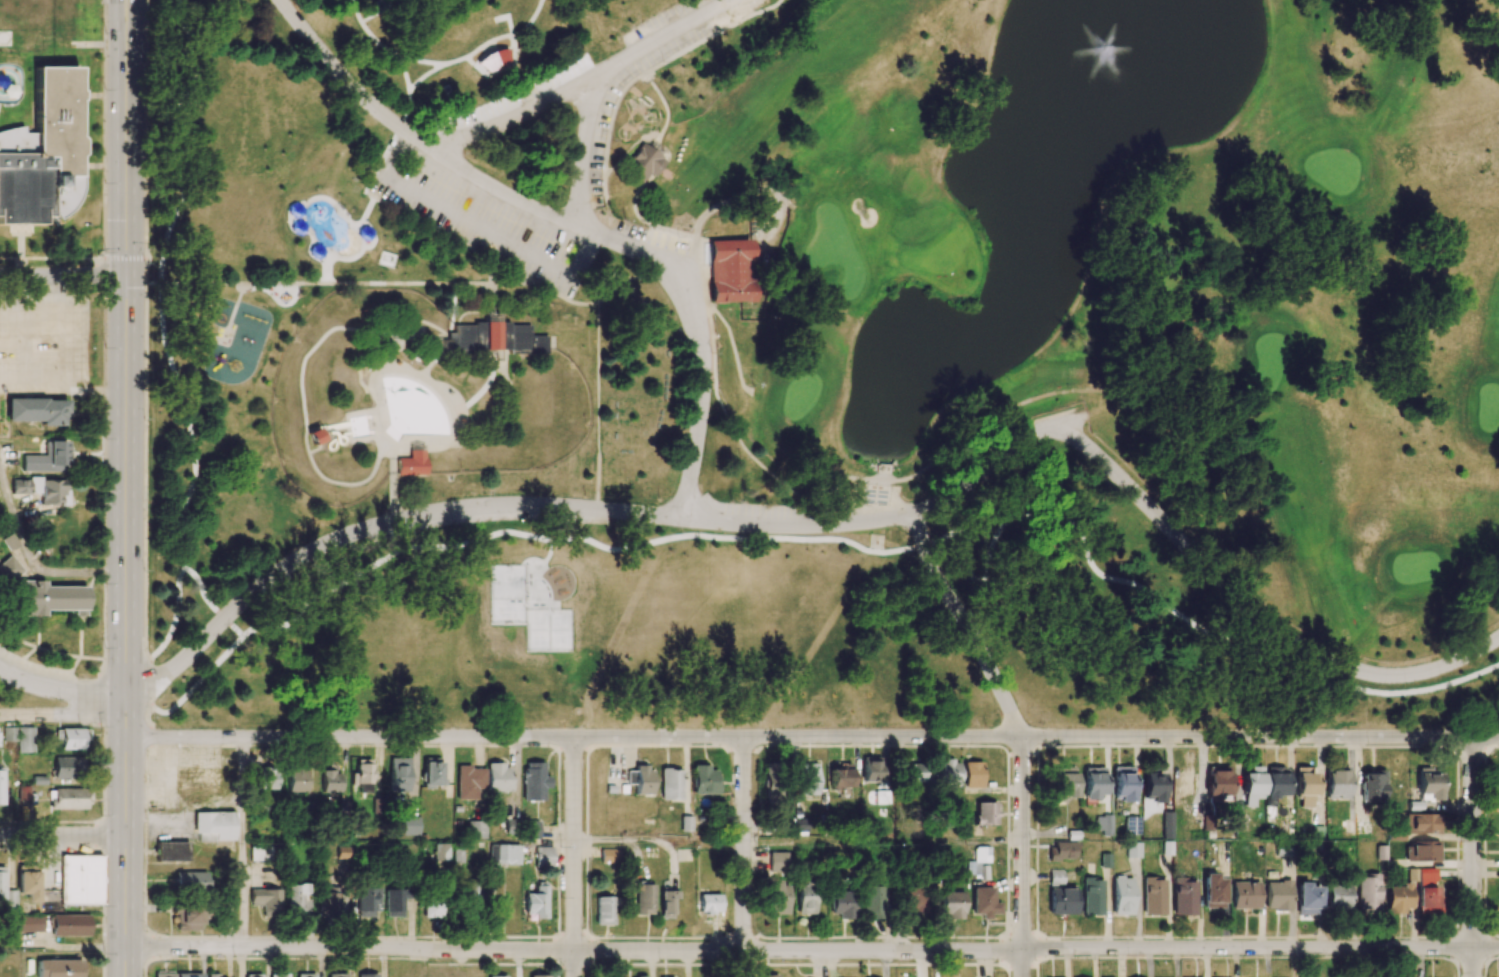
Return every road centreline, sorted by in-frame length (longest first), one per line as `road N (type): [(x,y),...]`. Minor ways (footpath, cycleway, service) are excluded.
road 1 (residential): [(1498,736),(155,737),(124,711)]
road 2 (residential): [(1498,949),(125,947)]
road 3 (residential): [(915,515),(788,528),(502,506),(395,522),(320,547),(267,580),(124,711)]
road 4 (primary): [(124,711),(125,0)]
road 5 (residential): [(1498,639),(1409,676),(1360,672),(1321,657),(1237,599),(1065,429),(1030,433),(915,515)]
road 6 (track): [(1207,390),(1043,395),(1005,410),(904,479),(780,476),(748,453),(718,401),(707,307)]
road 7 (residential): [(683,519),(702,388),(693,316),(659,265),(580,227)]
road 8 (primary): [(125,976),(124,711)]
road 9 (residential): [(1019,736),(969,628),(932,571),(915,515)]
road 10 (residential): [(1022,976),(1019,736)]
road 11 (residential): [(743,976),(742,736)]
road 12 (residential): [(1473,976),(1472,736)]
road 13 (residential): [(573,976),(573,736)]
road 14 (track): [(779,207),(772,191),(746,192),(705,214),(696,235),(639,216),(637,196),(650,176)]
road 15 (residential): [(433,149),(366,102),(280,0)]
road 16 (residential): [(580,227),(433,149)]
road 17 (track): [(717,315),(755,303),(779,207)]
road 18 (residential): [(124,711),(0,670)]
road 19 (residential): [(125,277),(0,276)]
road 20 (residential): [(125,835),(0,835)]
road 21 (residential): [(124,711),(0,715)]

